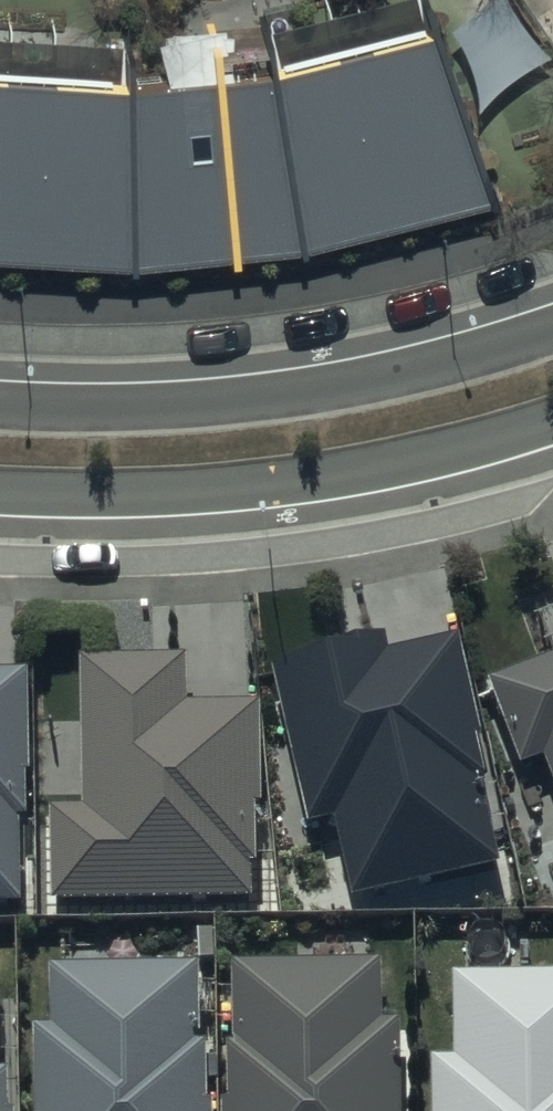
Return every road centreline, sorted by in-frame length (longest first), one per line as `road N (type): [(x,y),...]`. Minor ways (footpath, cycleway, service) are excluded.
road 1 (residential): [(0,404),(252,399),(404,372),(552,328)]
road 2 (residential): [(552,420),(454,452),(271,485),(83,496),(0,490)]

